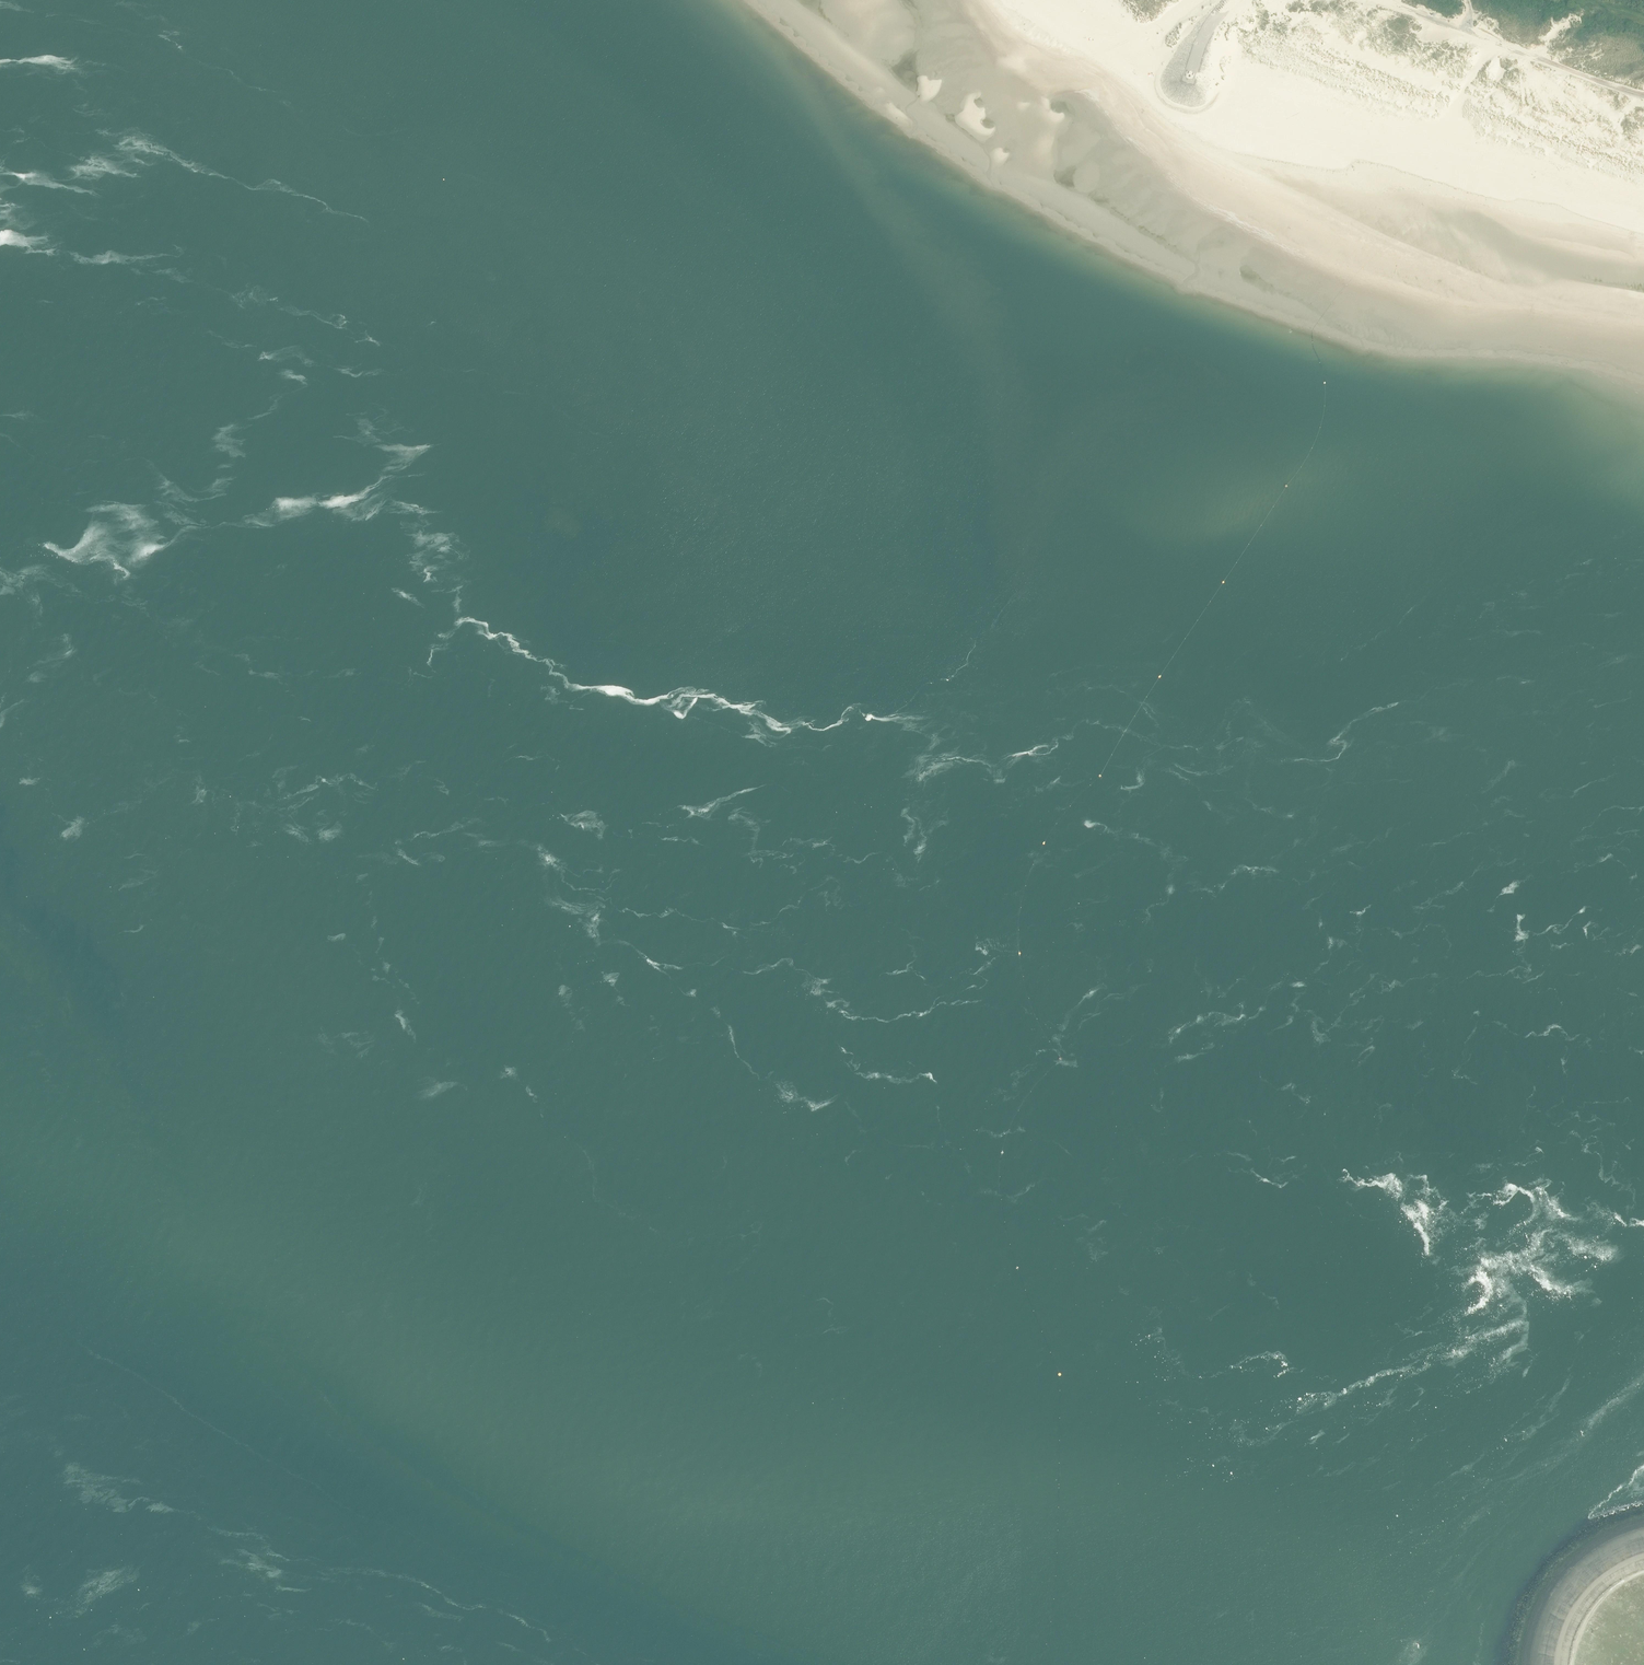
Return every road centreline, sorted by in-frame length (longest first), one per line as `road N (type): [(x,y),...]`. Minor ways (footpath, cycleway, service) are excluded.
road 1 (track): [(1643,1564),(1602,1591),(1577,1631),(1573,1664)]

